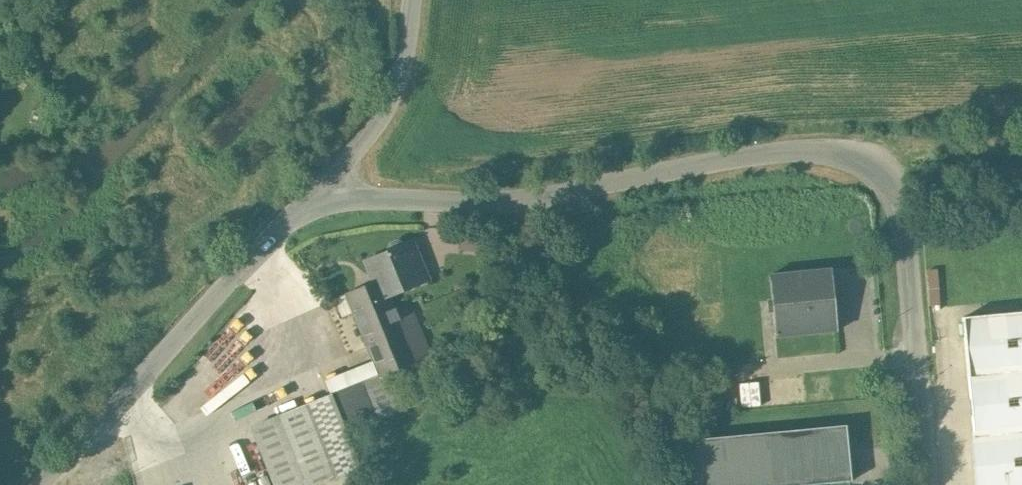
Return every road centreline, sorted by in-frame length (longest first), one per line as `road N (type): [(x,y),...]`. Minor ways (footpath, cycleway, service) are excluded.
road 1 (unclassified): [(928,484),(900,242),(880,176),(839,144),(791,142),(483,199),(318,197)]
road 2 (residential): [(318,197),(37,484)]
road 3 (residential): [(414,0),(403,84),(318,197)]

